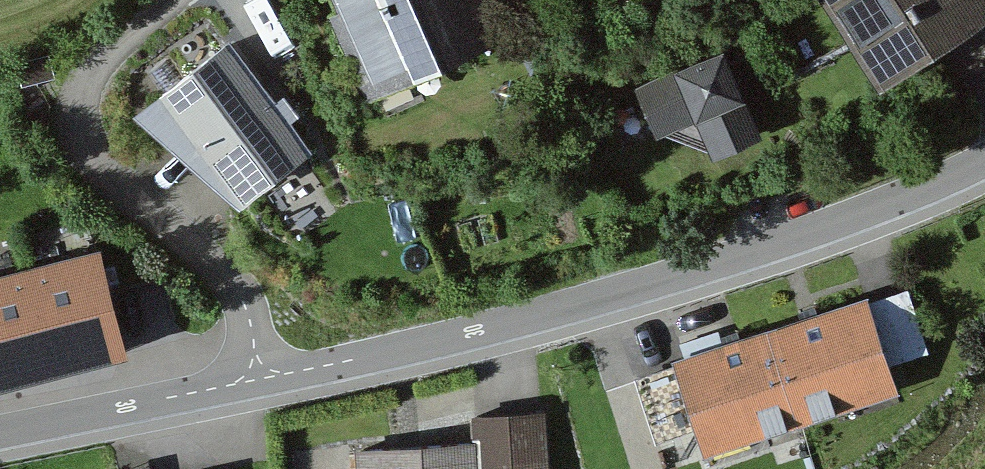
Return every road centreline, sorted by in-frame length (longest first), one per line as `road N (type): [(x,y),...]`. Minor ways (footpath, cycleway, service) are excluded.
road 1 (residential): [(257,372),(292,373),(507,327),(777,246),(984,161)]
road 2 (residential): [(257,372),(248,313),(227,276),(110,178),(79,123),(105,54),(180,0)]
road 3 (residential): [(0,437),(221,388),(257,372)]

